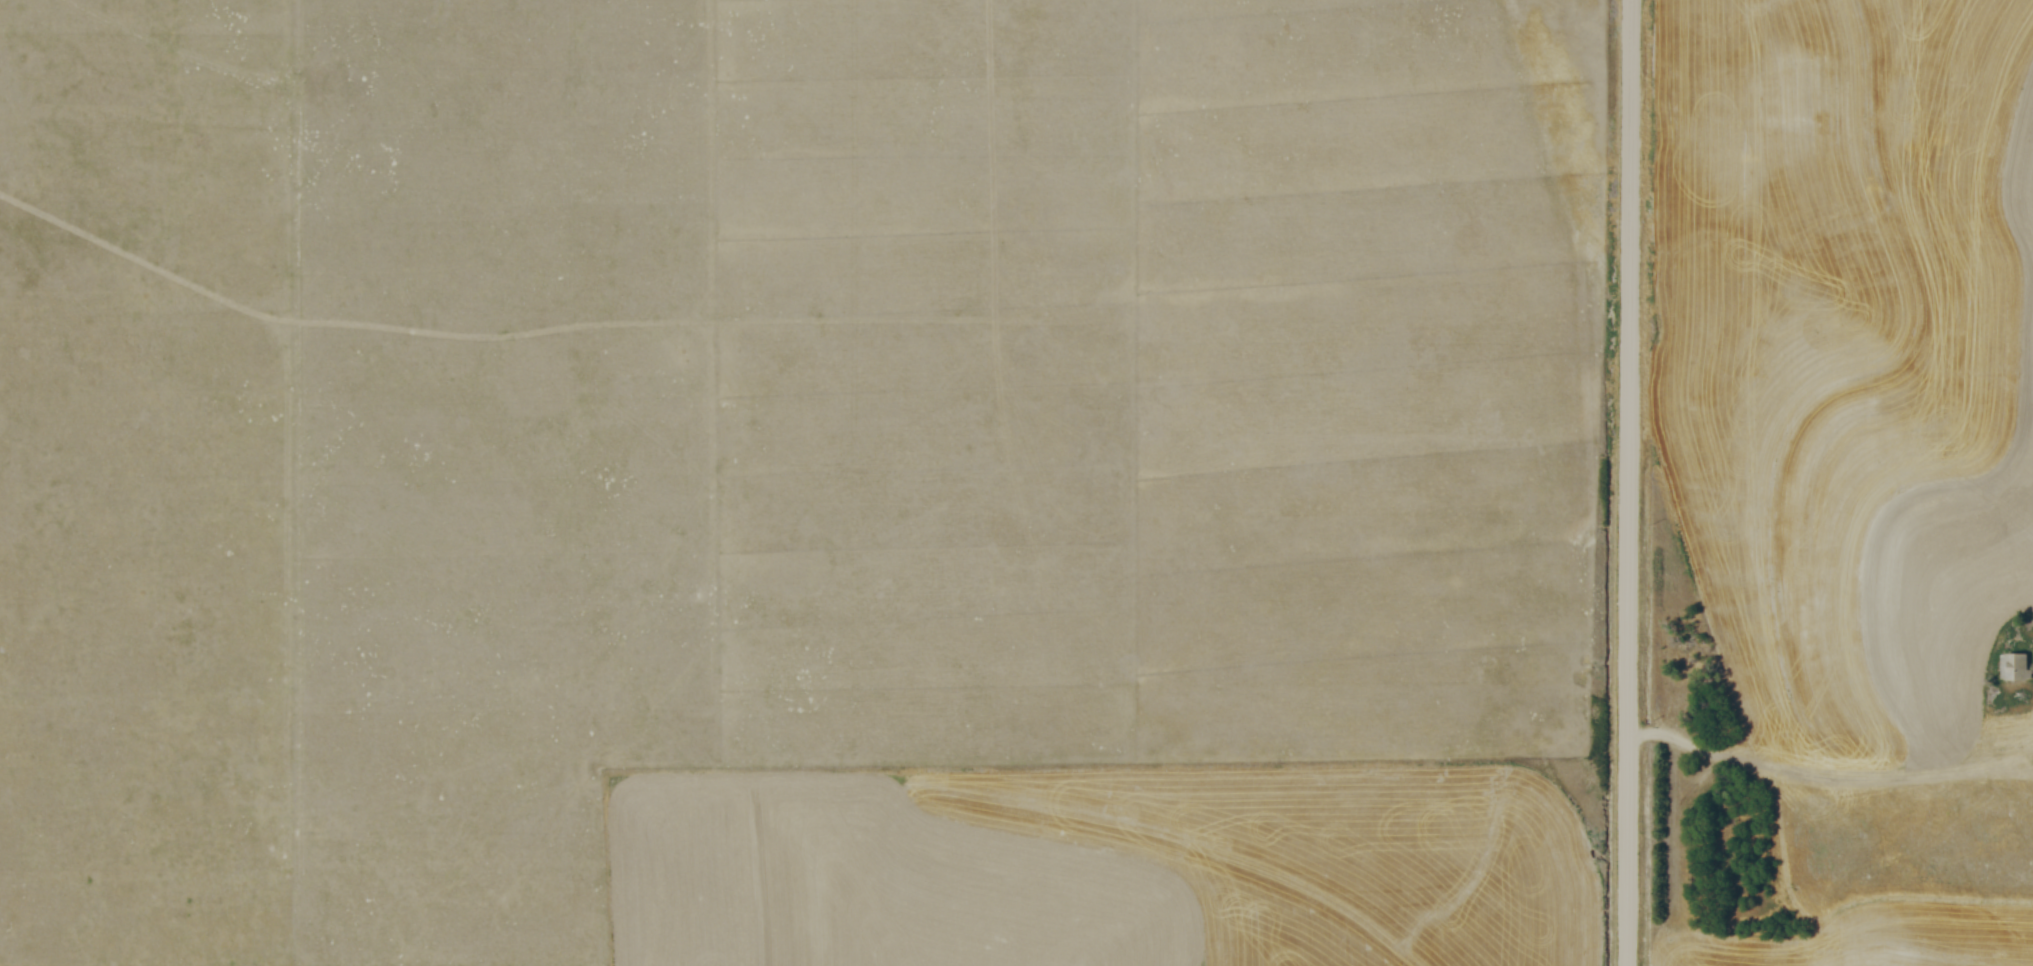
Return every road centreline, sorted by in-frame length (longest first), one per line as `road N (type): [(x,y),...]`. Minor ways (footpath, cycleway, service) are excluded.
road 1 (tertiary): [(1631,965),(1636,0)]

